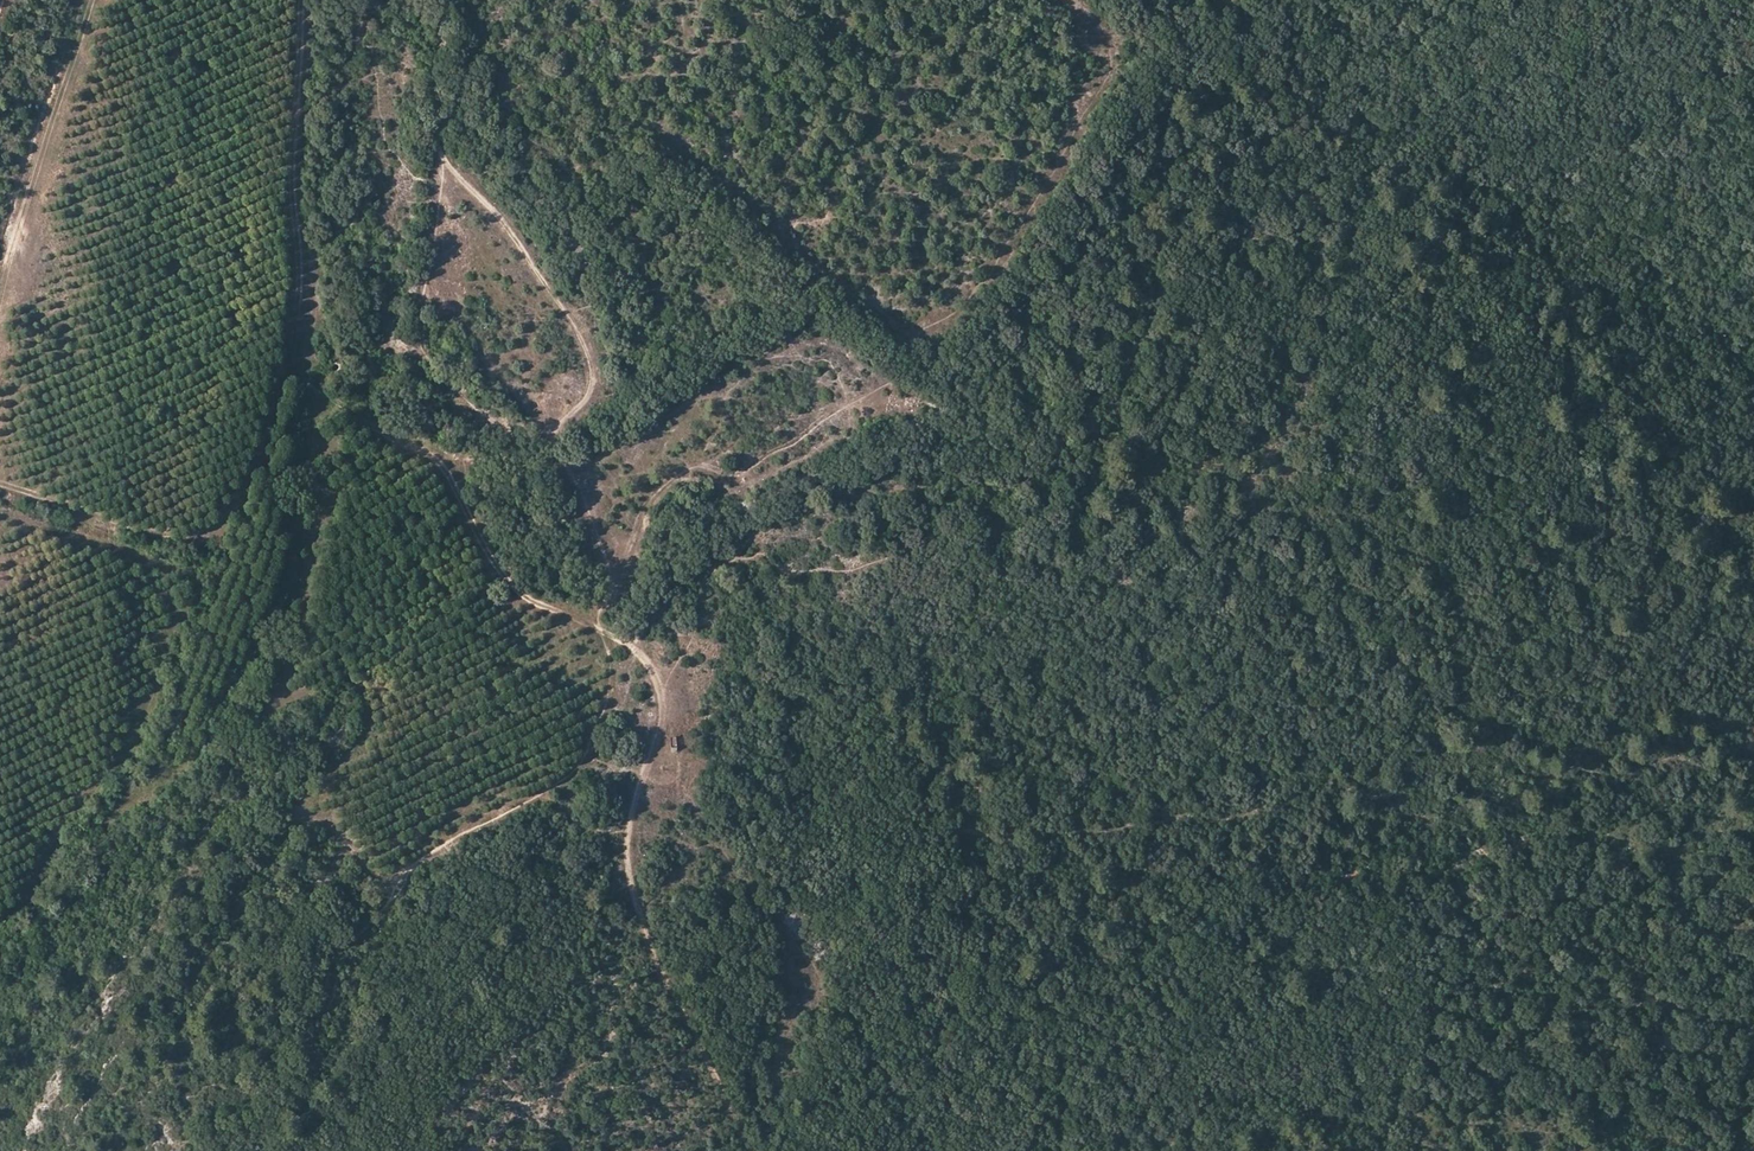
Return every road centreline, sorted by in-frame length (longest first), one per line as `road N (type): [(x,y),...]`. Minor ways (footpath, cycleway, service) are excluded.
road 1 (track): [(0,482),(164,533),(193,530),(238,493),(295,349)]
road 2 (track): [(305,0),(295,333),(307,376)]
road 3 (track): [(0,287),(90,0)]

